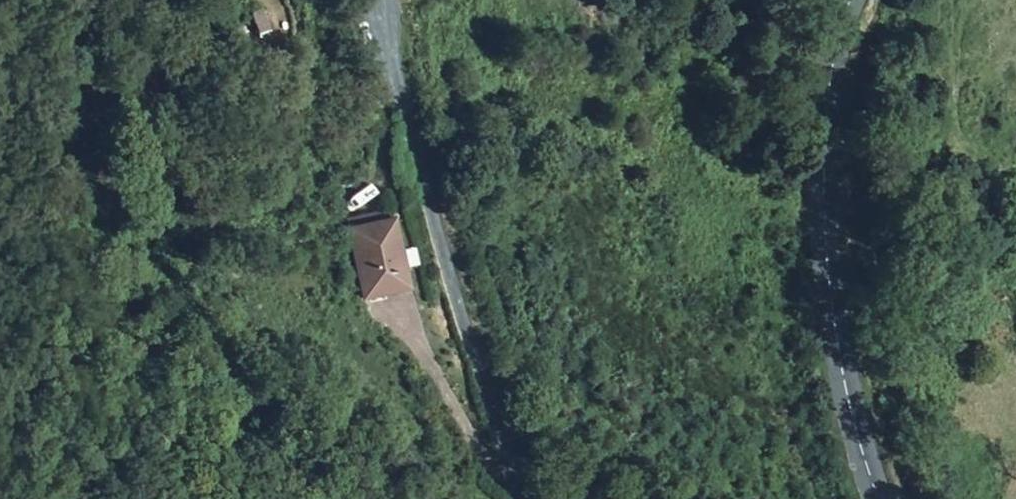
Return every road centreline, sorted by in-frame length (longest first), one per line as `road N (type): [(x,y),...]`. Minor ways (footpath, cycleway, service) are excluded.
road 1 (secondary): [(849,0),(830,74),(827,266),(854,432),(880,498)]
road 2 (unclassified): [(532,498),(447,287),(388,21)]

